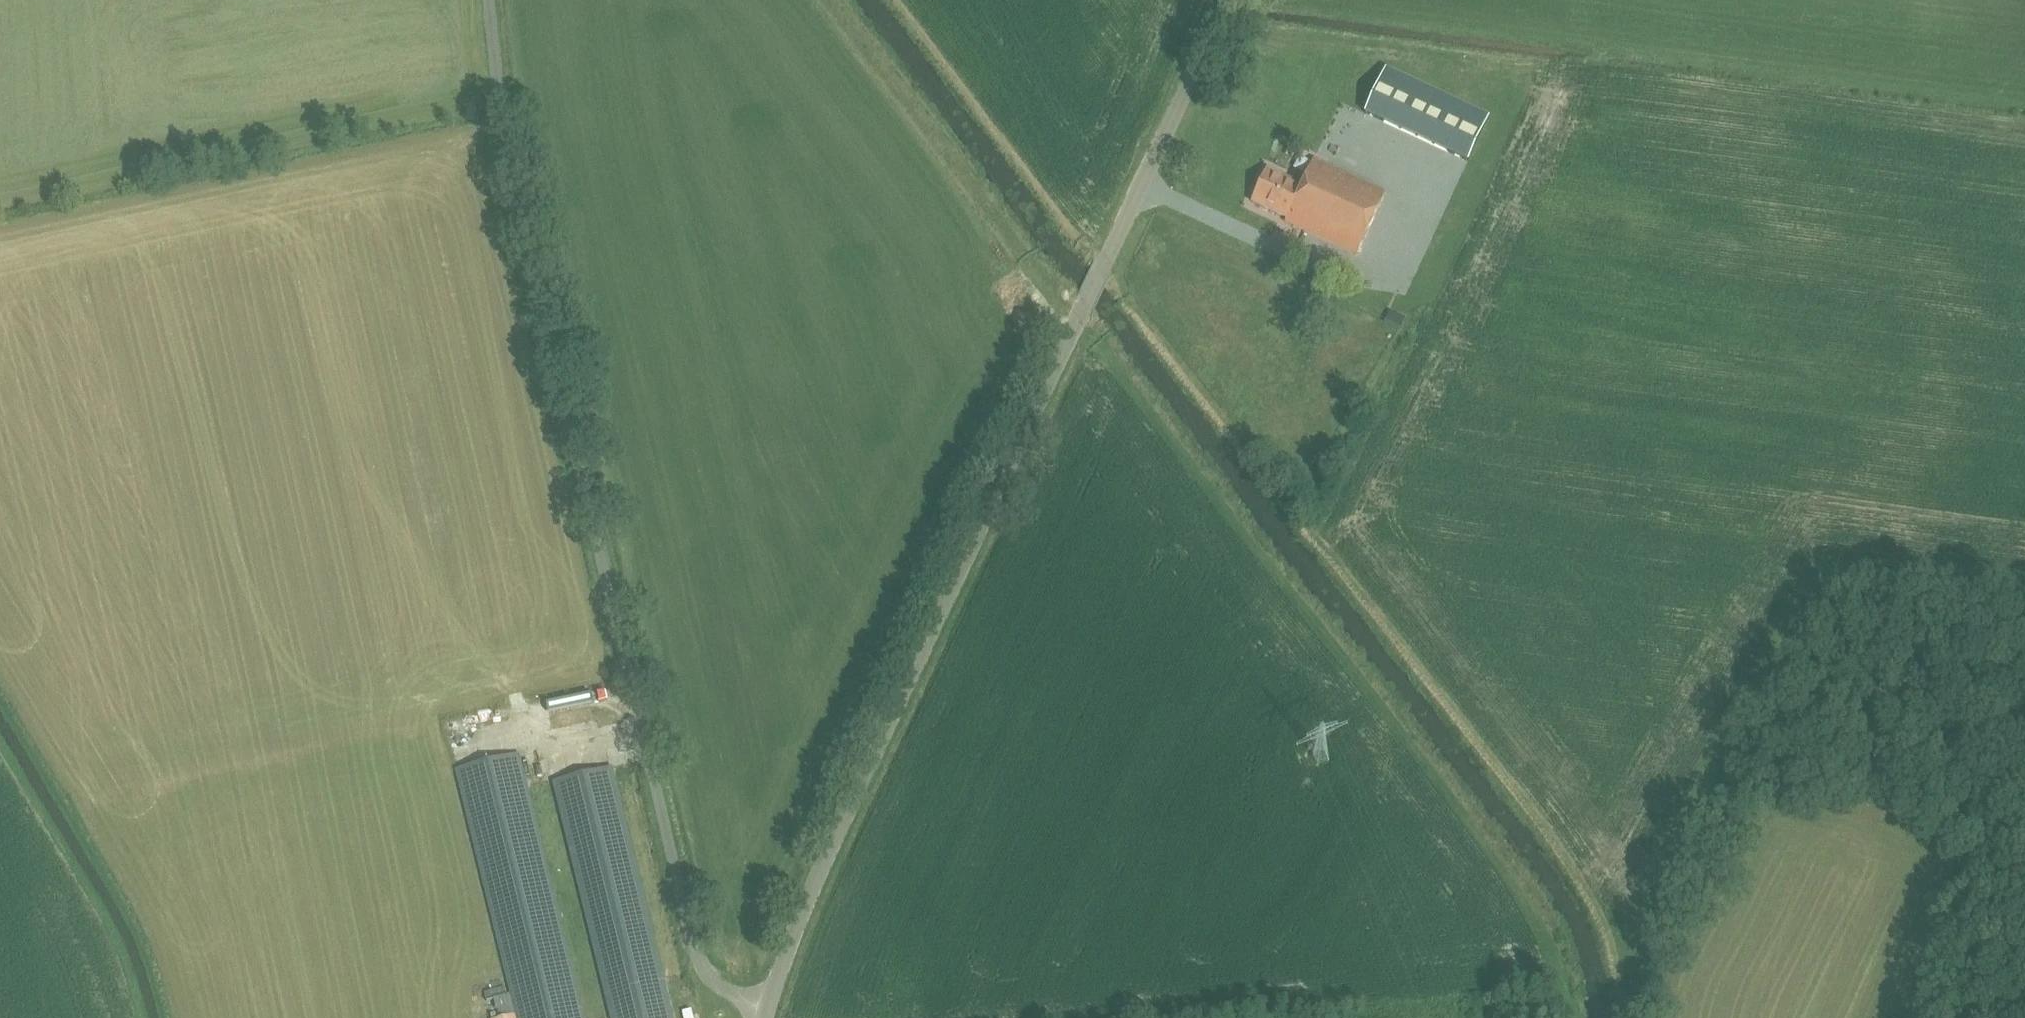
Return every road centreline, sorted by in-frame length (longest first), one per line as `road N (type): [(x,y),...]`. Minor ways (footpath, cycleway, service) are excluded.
road 1 (unclassified): [(764,1017),(874,753),(1230,0)]

